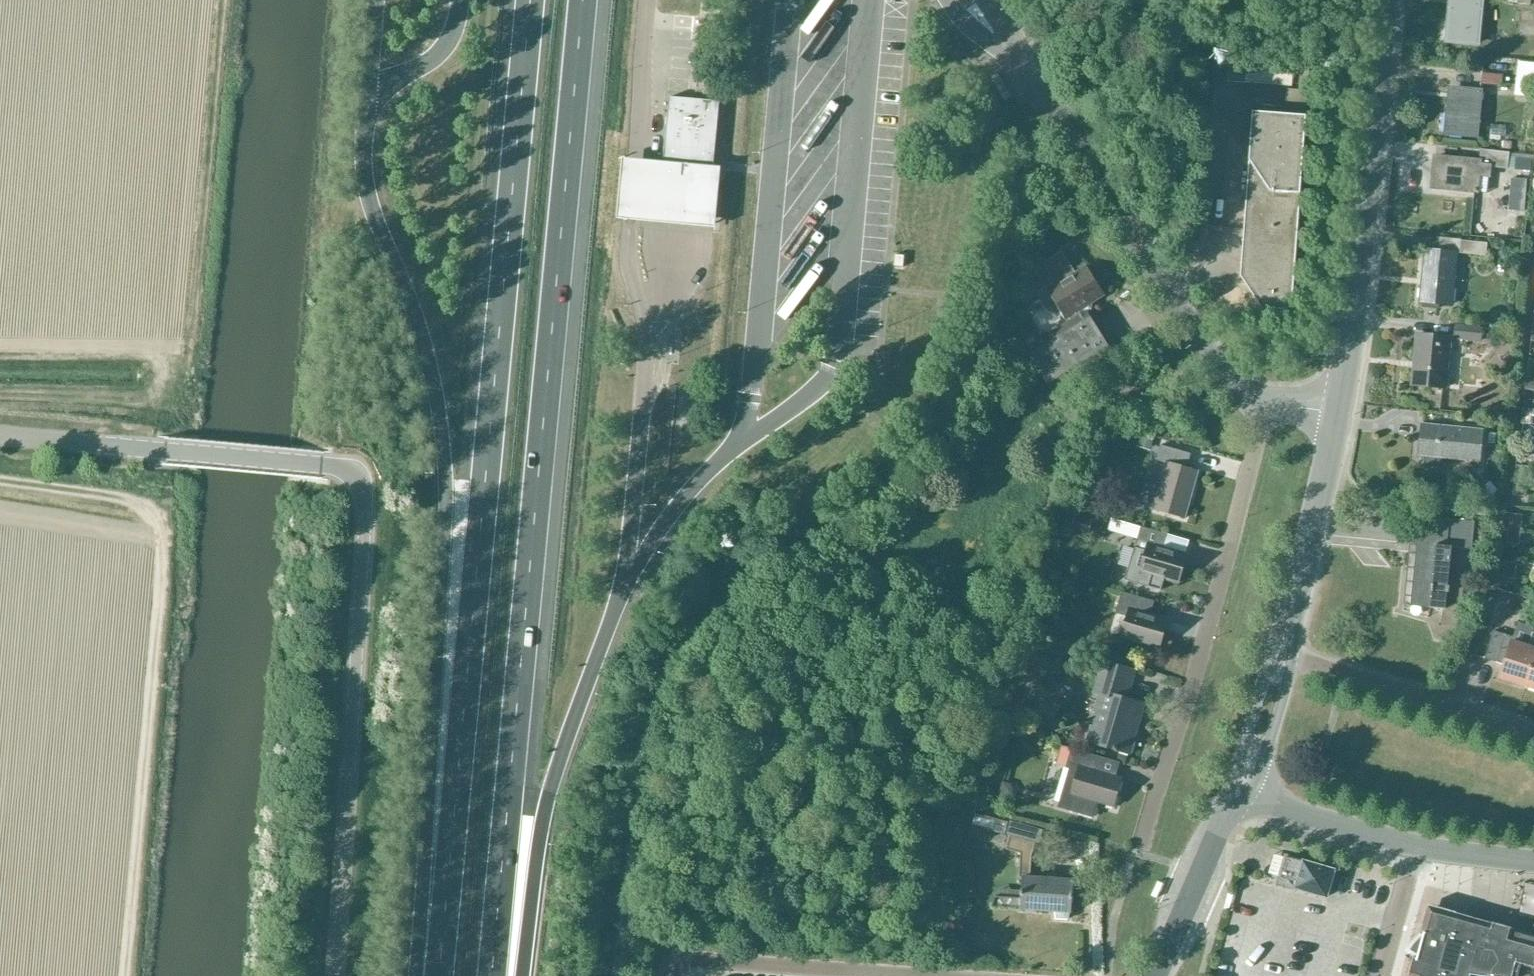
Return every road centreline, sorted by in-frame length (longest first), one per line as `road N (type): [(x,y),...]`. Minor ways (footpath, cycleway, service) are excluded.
road 1 (motorway): [(492,975),(578,0)]
road 2 (motorway): [(526,0),(441,947)]
road 3 (motorway): [(371,97),(369,192),(413,308),(444,435),(441,947)]
road 4 (track): [(0,482),(116,497),(146,511),(160,532),(126,975)]
road 5 (unclassified): [(337,975),(367,508),(347,475),(321,465)]
road 6 (residential): [(1268,404),(1232,388),(1209,362),(1094,158),(1027,66),(947,0)]
road 7 (residential): [(1143,844),(1268,404)]
road 8 (tertiary): [(1339,417),(1371,235),(1386,0)]
road 9 (motorway): [(516,975),(550,792),(622,591)]
road 10 (residential): [(1533,737),(1282,658)]
road 11 (residential): [(667,975),(675,965),(697,959),(918,975)]
road 12 (tertiary): [(1282,658),(1339,417)]
road 13 (residential): [(1423,840),(1235,804)]
road 14 (tertiary): [(1235,804),(1155,975)]
road 15 (unclassified): [(163,451),(0,439)]
road 16 (unclassified): [(163,451),(321,465)]
road 17 (tertiary): [(1235,804),(1282,658)]
road 18 (residential): [(1390,975),(1423,840)]

